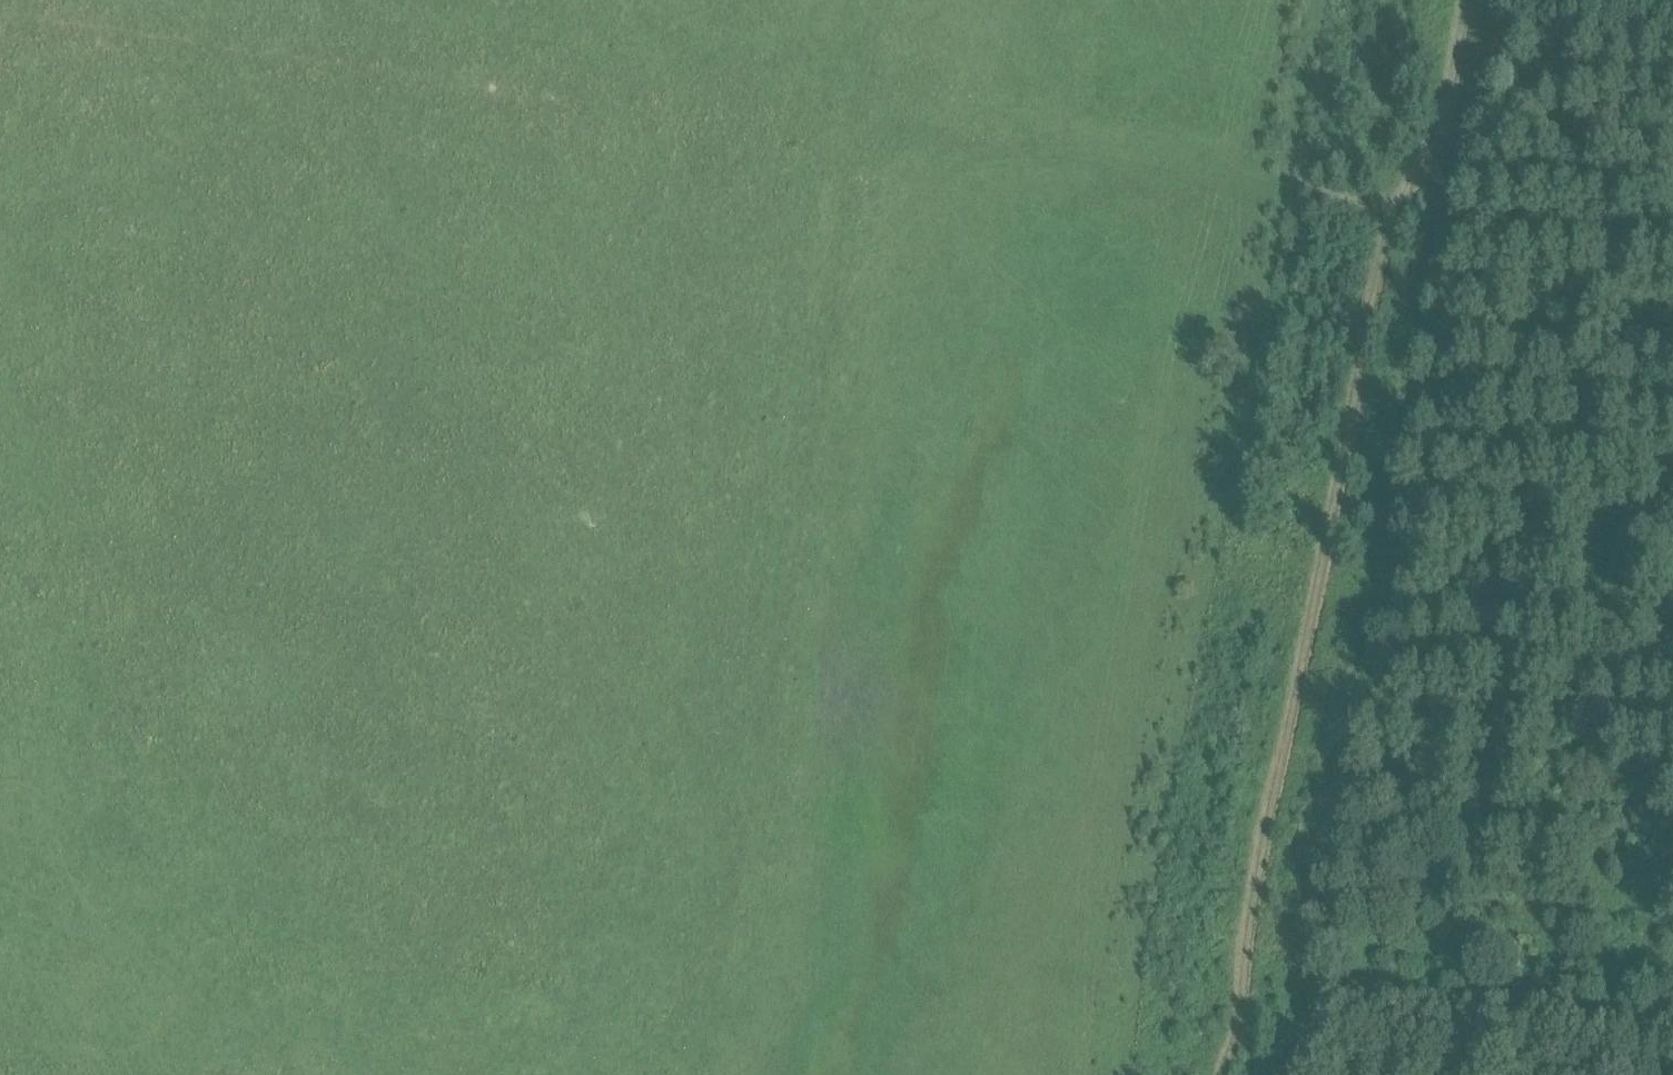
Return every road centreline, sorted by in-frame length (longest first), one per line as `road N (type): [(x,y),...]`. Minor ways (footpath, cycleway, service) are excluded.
road 1 (track): [(1224,1074),(1243,1017),(1251,916),(1386,230),(1442,115),(1467,0)]
road 2 (track): [(1463,17),(1672,53)]

